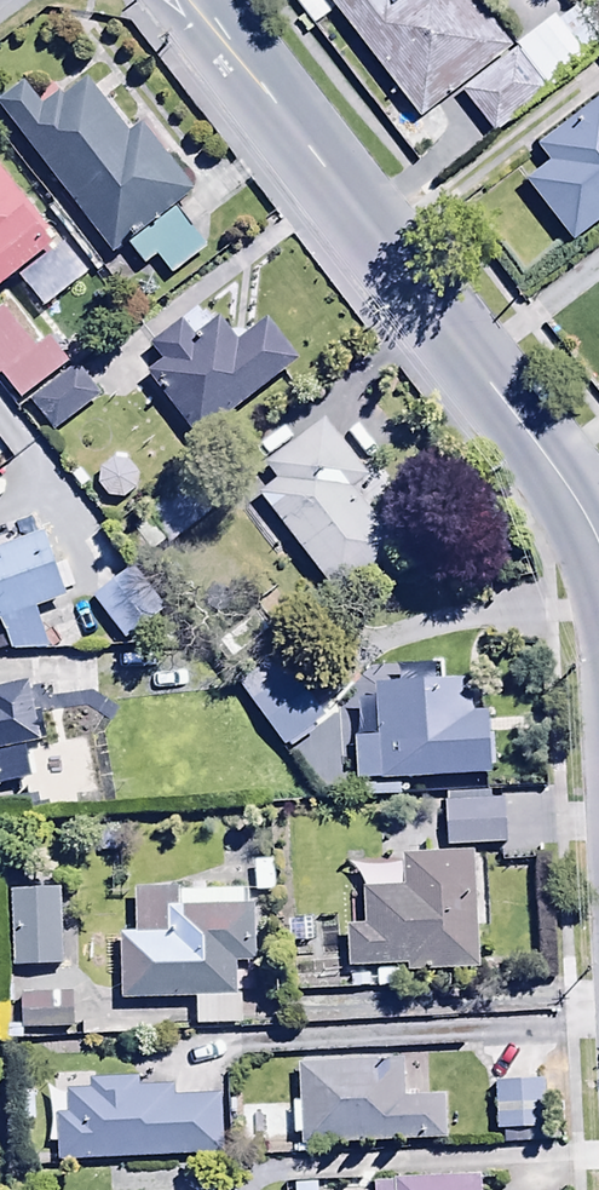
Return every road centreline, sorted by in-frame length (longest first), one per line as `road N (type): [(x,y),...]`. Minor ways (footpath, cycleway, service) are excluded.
road 1 (unclassified): [(196,0),(546,457),(598,541)]

